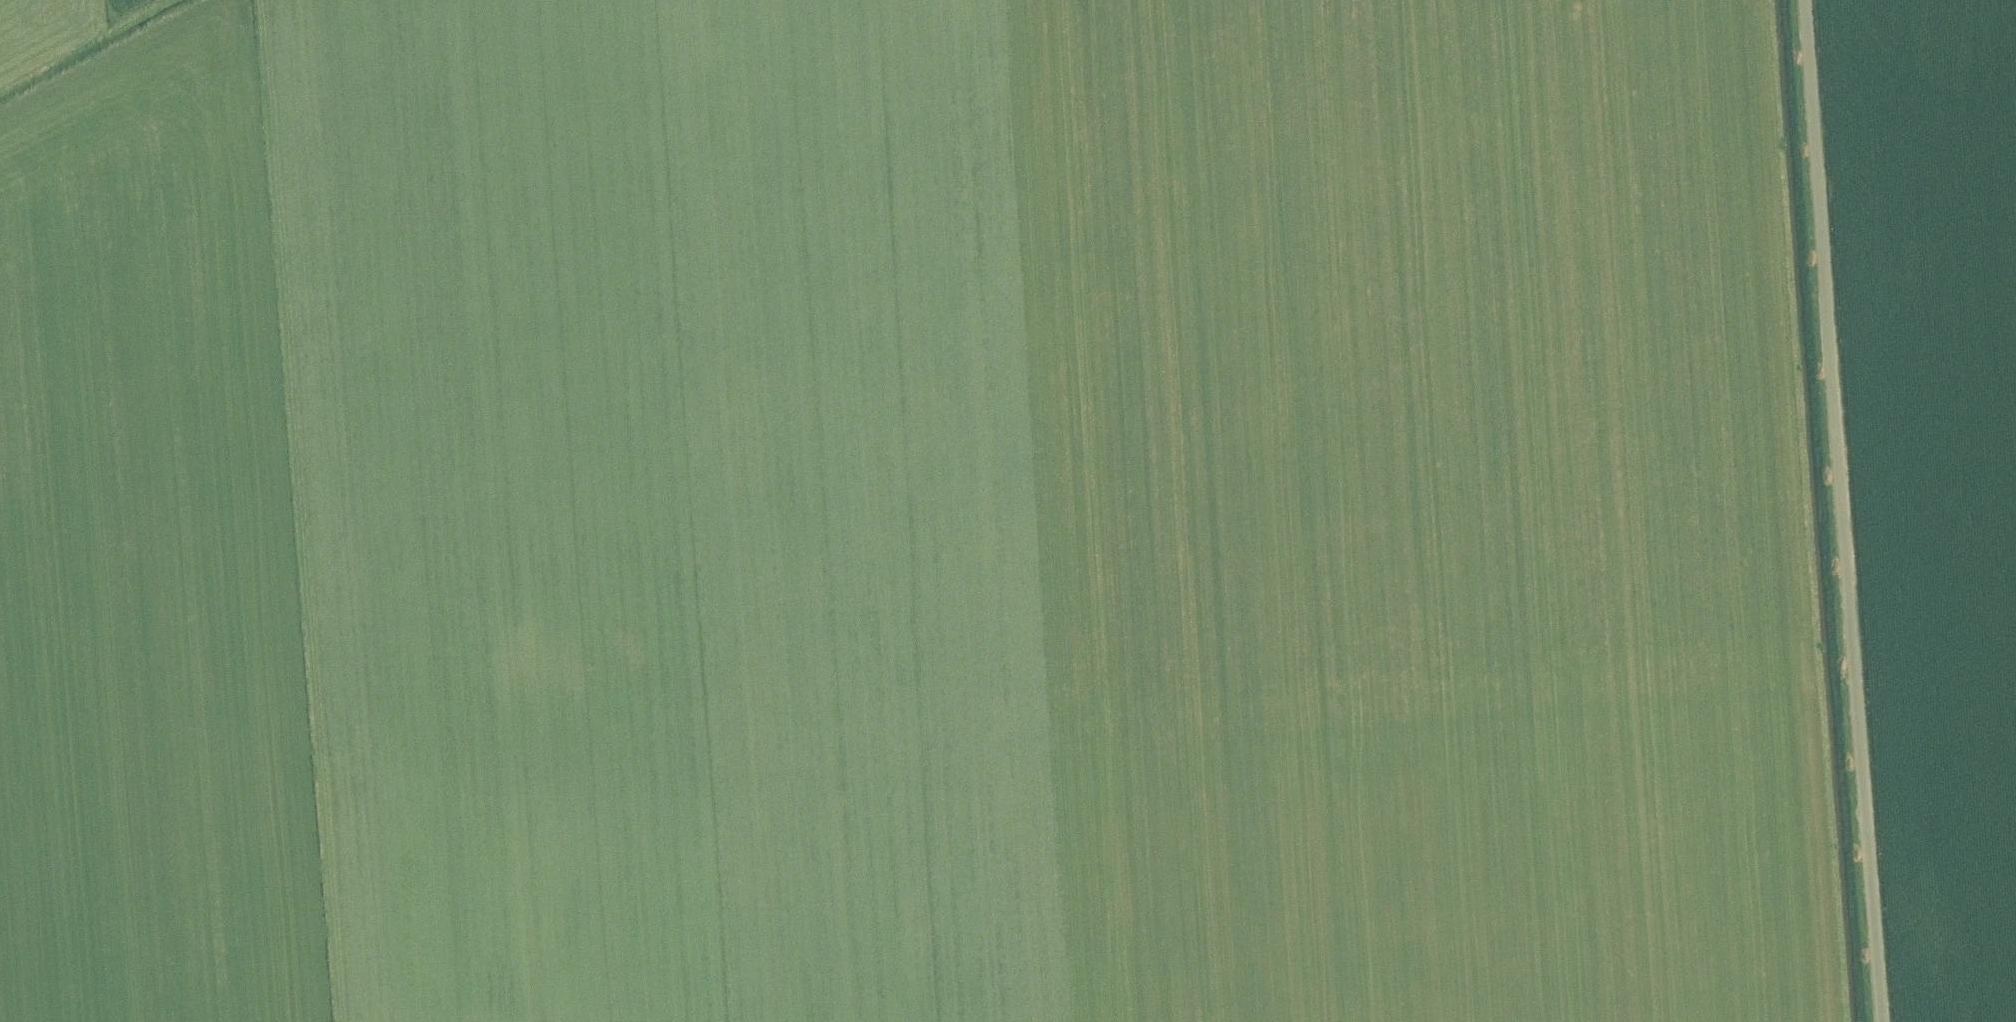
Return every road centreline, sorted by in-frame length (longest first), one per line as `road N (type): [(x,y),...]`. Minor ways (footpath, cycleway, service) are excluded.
road 1 (unclassified): [(1881,1021),(1803,0)]

